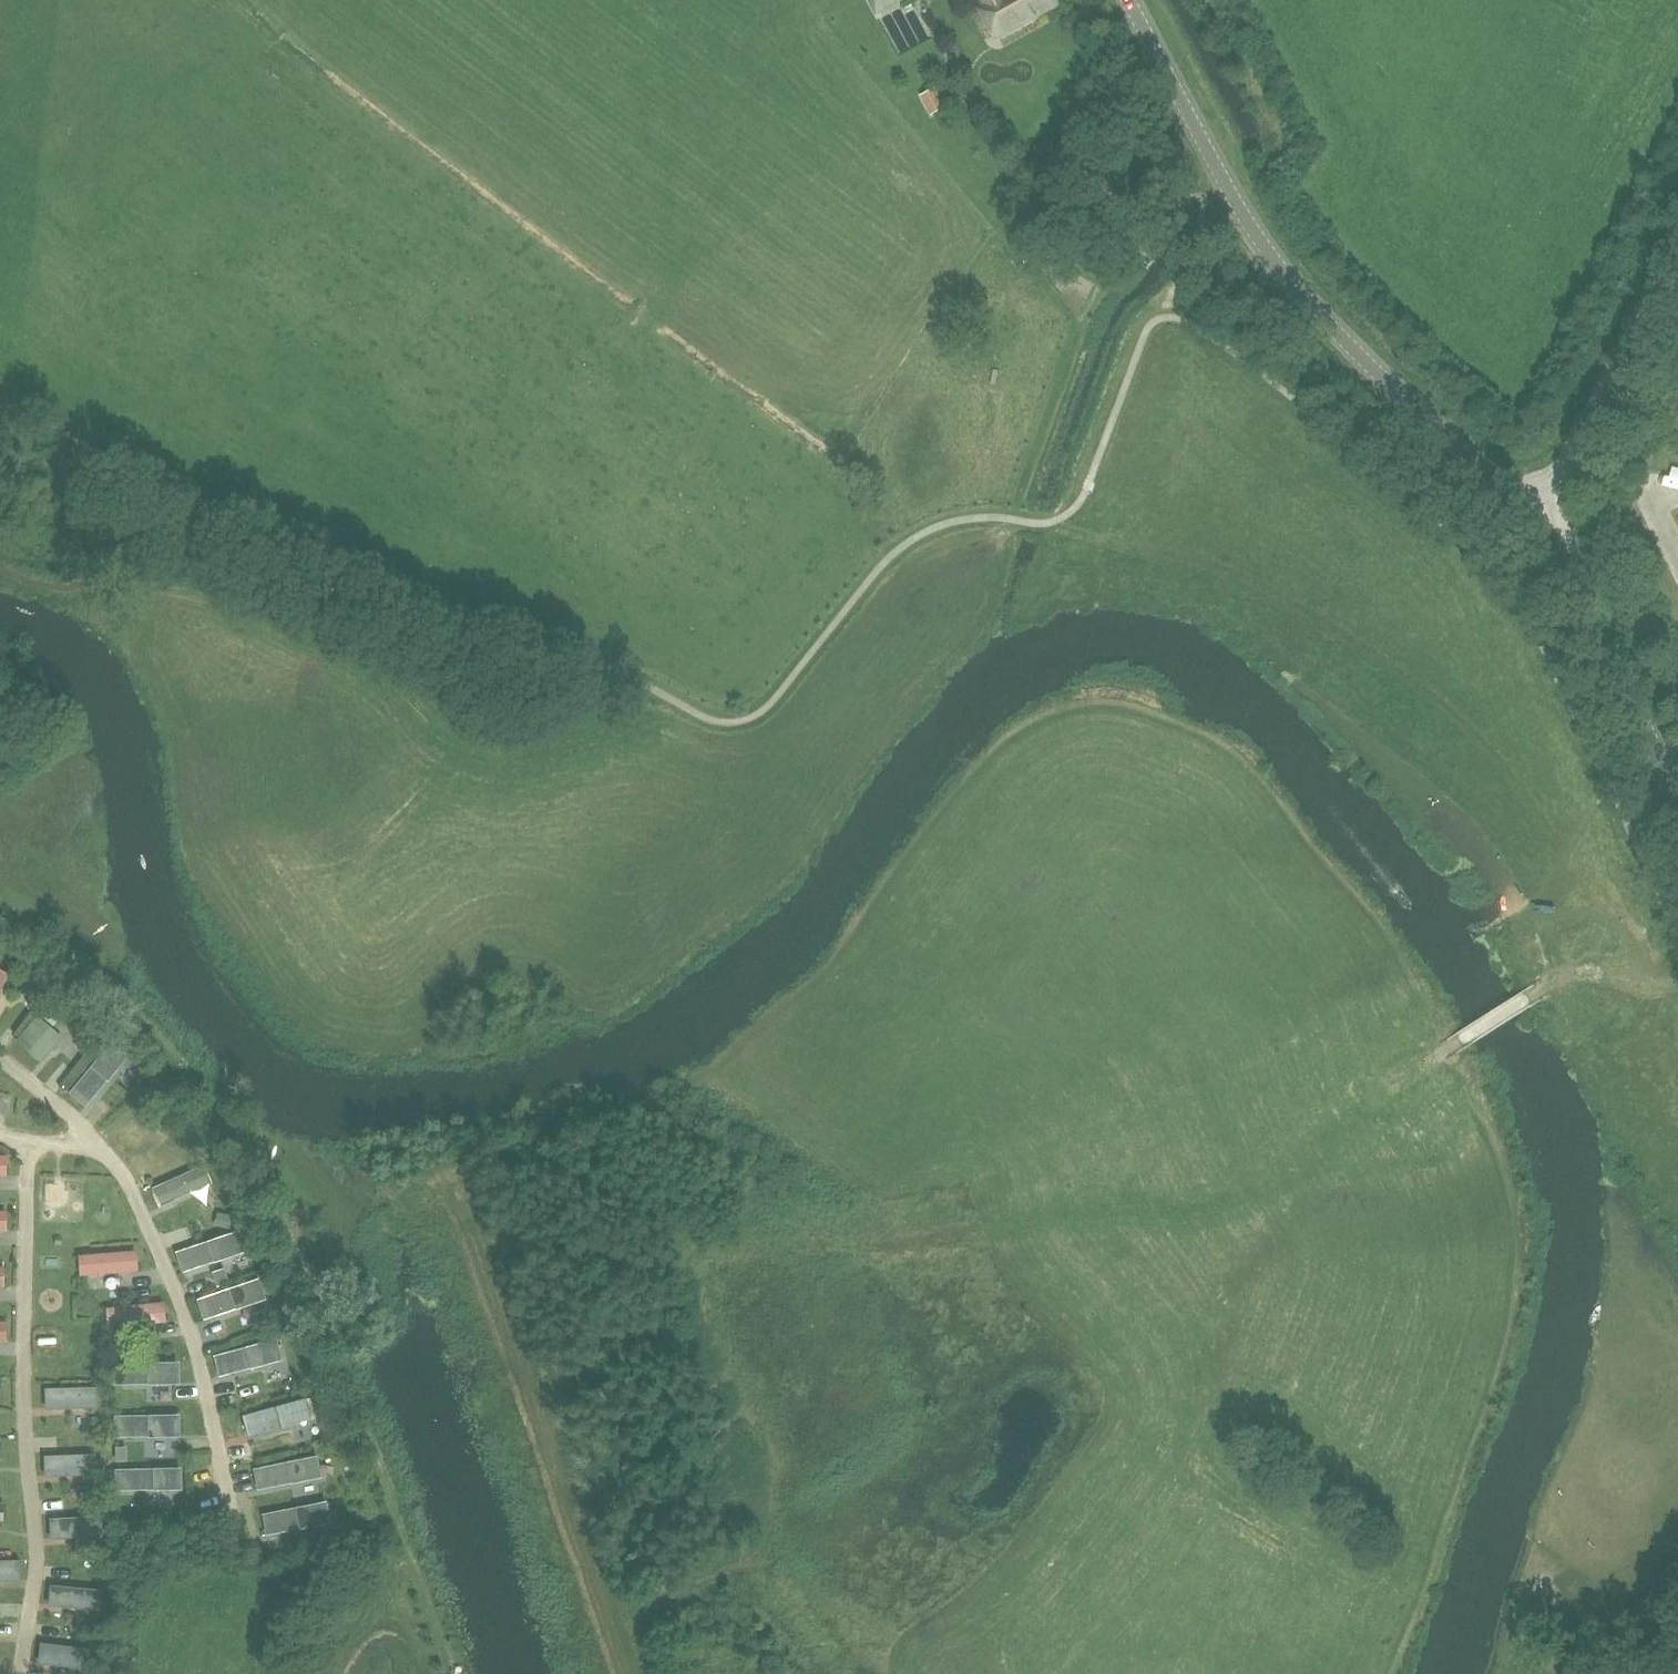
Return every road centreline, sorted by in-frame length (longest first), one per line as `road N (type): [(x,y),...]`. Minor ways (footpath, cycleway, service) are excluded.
road 1 (unclassified): [(1522,512),(1299,293),(1233,195),(1128,0)]
road 2 (unclassified): [(1677,798),(1586,605),(1522,512)]
road 3 (unclassified): [(1522,512),(1564,466),(1677,238)]

